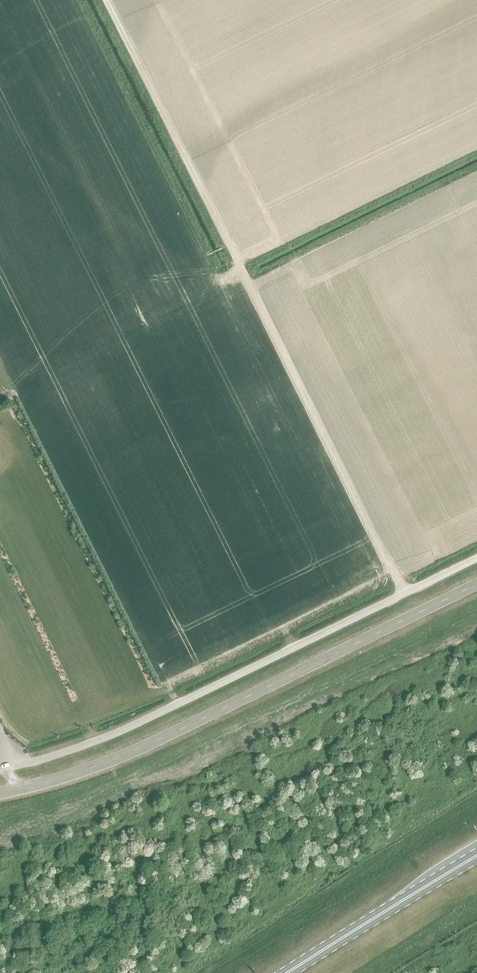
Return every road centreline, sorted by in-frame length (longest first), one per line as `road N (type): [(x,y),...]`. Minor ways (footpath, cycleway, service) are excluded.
road 1 (unclassified): [(0,768),(77,750),(188,703),(476,557)]
road 2 (unclassified): [(0,793),(99,763),(205,717),(476,582)]
road 3 (track): [(406,593),(244,273)]
road 4 (primary): [(286,972),(476,855)]

